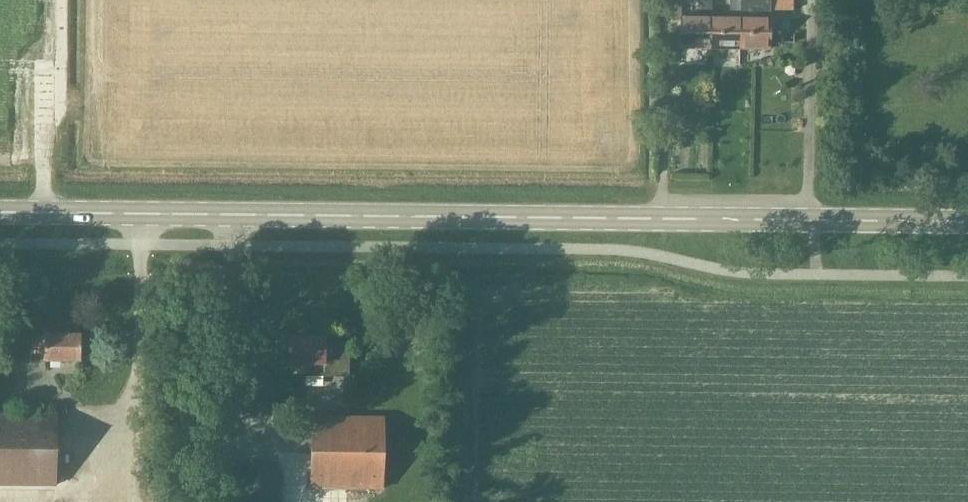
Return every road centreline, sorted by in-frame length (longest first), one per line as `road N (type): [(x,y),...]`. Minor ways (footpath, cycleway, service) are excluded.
road 1 (secondary): [(967,222),(0,212)]

